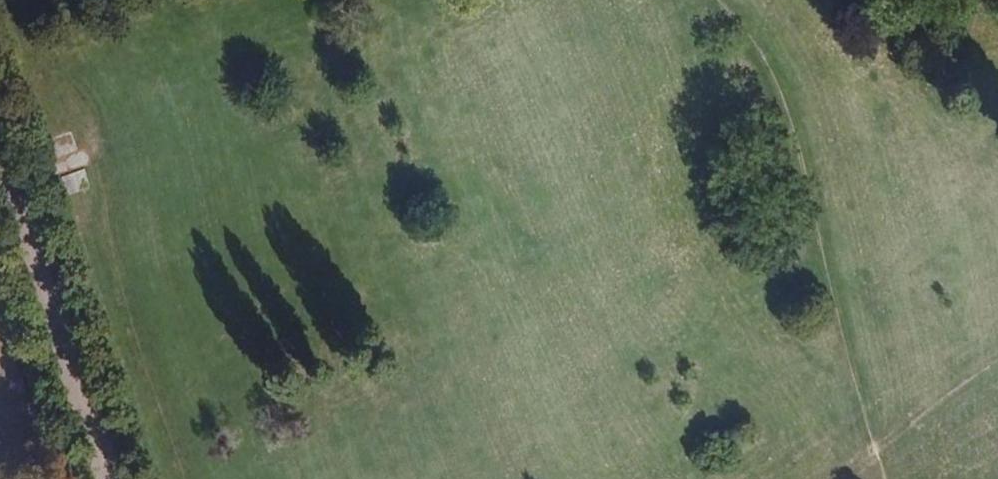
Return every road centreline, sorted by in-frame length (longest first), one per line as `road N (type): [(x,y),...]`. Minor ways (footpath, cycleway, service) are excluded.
road 1 (track): [(892,478),(813,196),(763,46),(735,0)]

